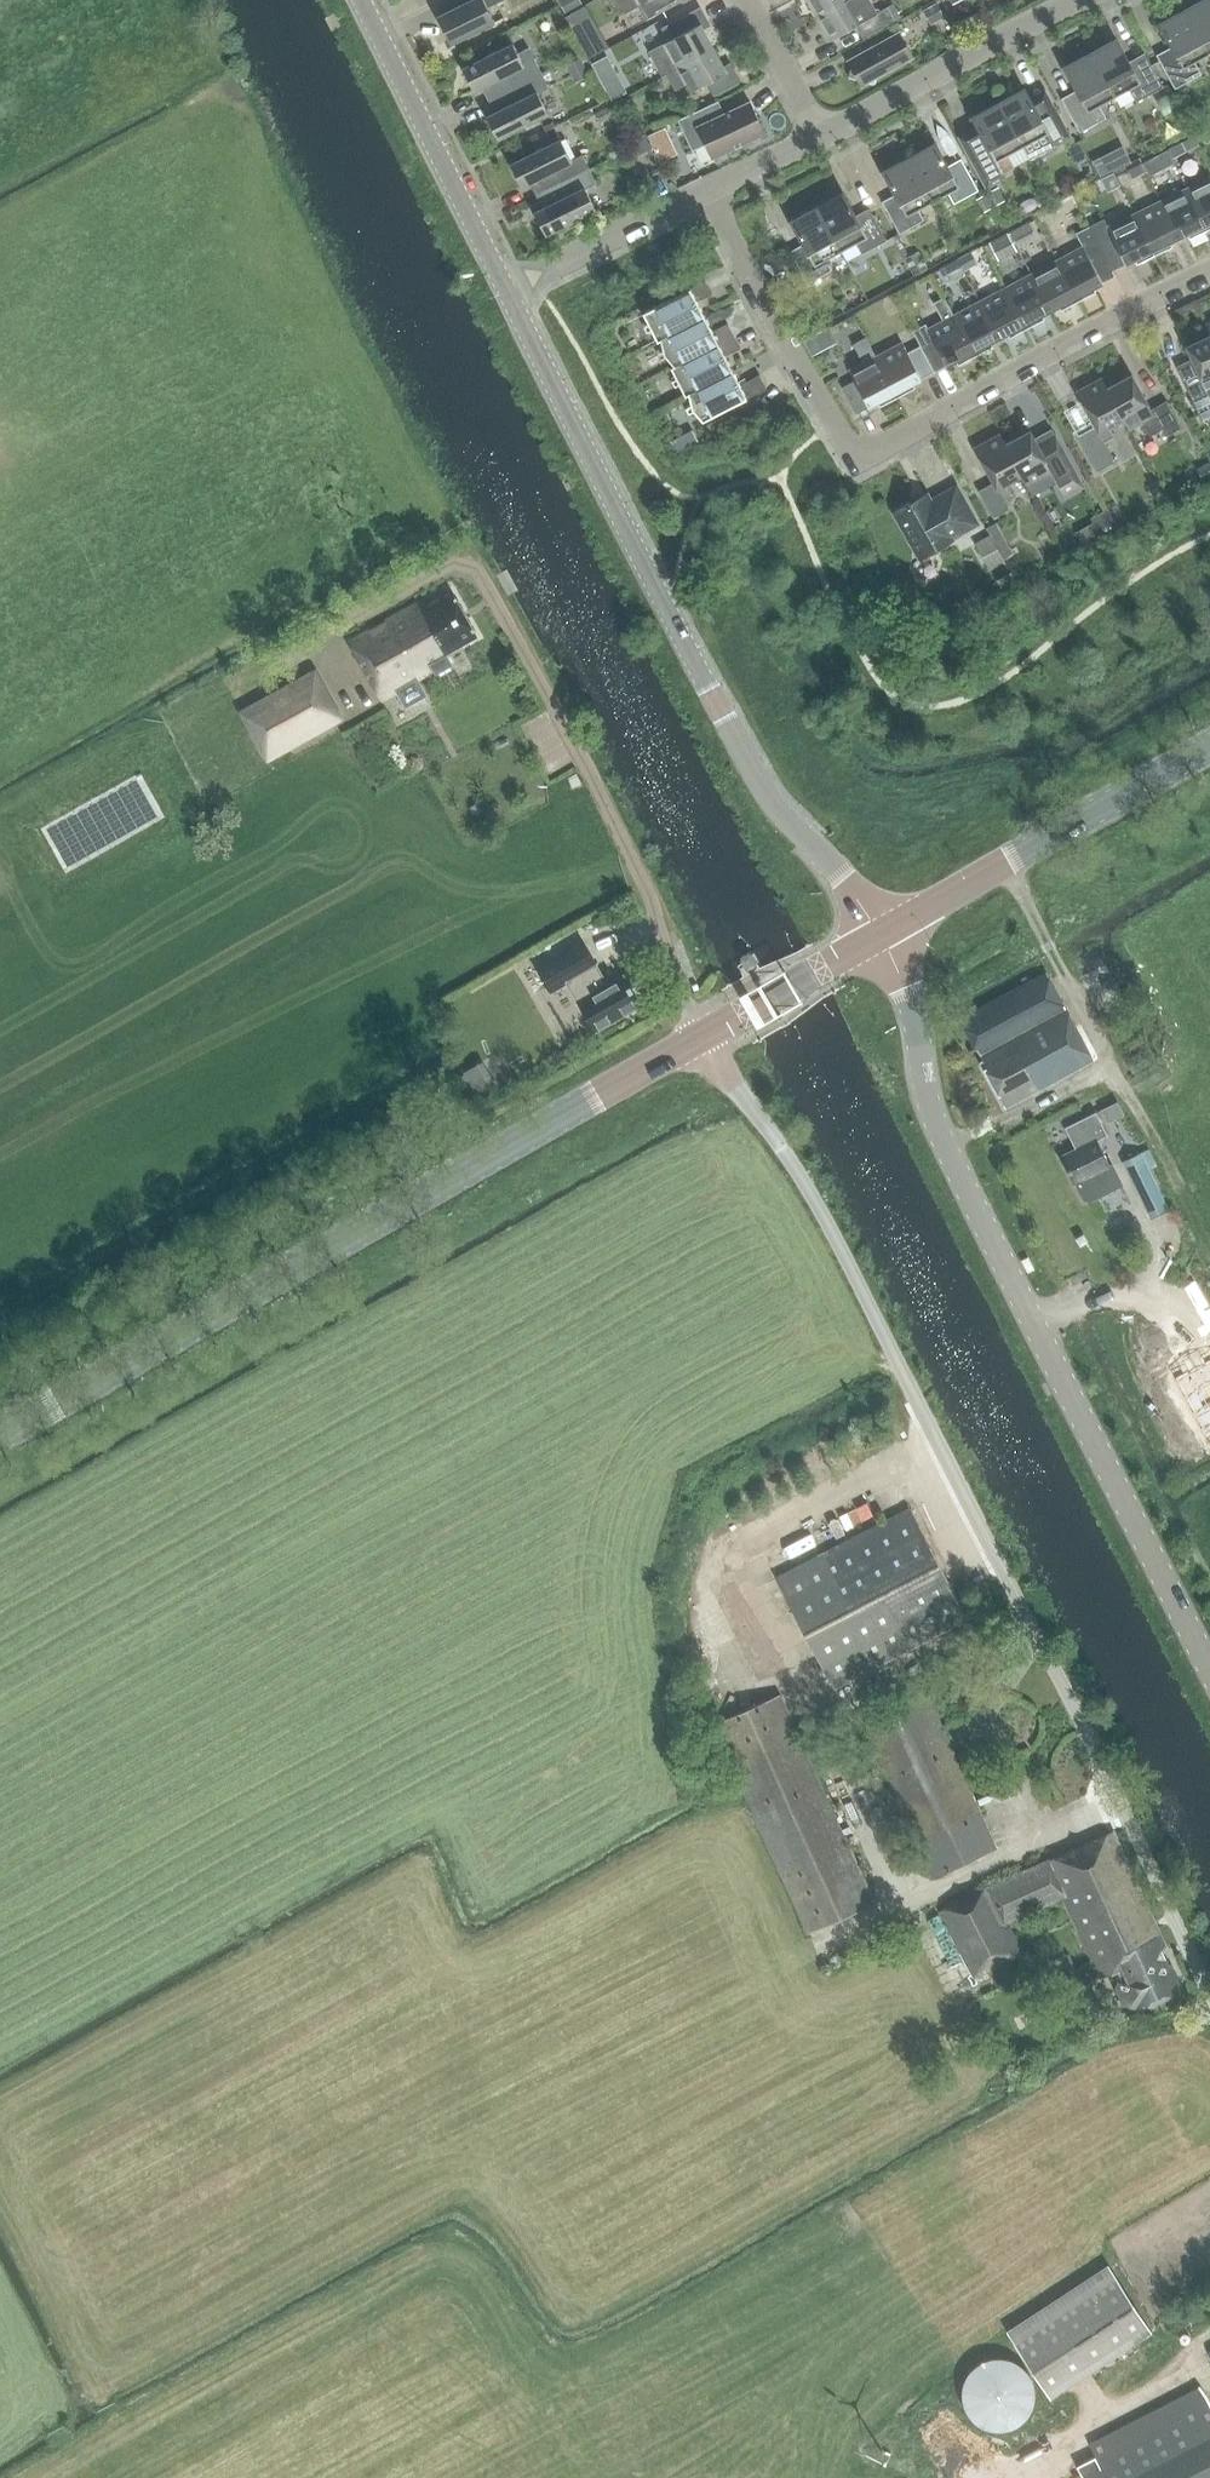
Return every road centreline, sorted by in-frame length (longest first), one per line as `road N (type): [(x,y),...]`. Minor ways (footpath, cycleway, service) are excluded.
road 1 (unclassified): [(1209,1982),(863,1292),(703,1038)]
road 2 (secondary): [(0,1439),(703,1038)]
road 3 (secondary): [(1209,1667),(930,1112),(912,1004),(879,939)]
road 4 (tertiary): [(879,939),(844,883),(771,799),(508,294)]
road 5 (residential): [(706,190),(845,452),(867,457),(1209,271)]
road 6 (unclassified): [(703,1038),(640,878),(515,638)]
road 7 (secondary): [(879,939),(1209,748)]
road 8 (tertiary): [(508,294),(364,0)]
road 9 (residential): [(821,134),(1080,0)]
road 10 (residential): [(508,294),(706,190)]
road 11 (secondary): [(703,1038),(879,939)]
road 12 (residential): [(821,134),(741,0)]
road 13 (residential): [(706,190),(821,134)]

